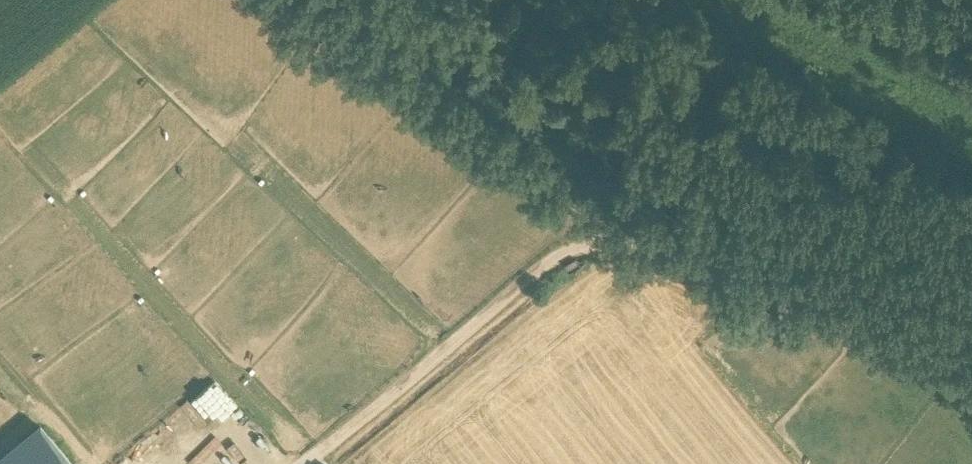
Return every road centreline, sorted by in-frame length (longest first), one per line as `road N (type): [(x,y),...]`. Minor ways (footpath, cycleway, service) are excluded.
road 1 (unclassified): [(323,449),(552,264),(589,248),(631,248),(895,345),(971,405)]
road 2 (track): [(291,0),(631,248)]

